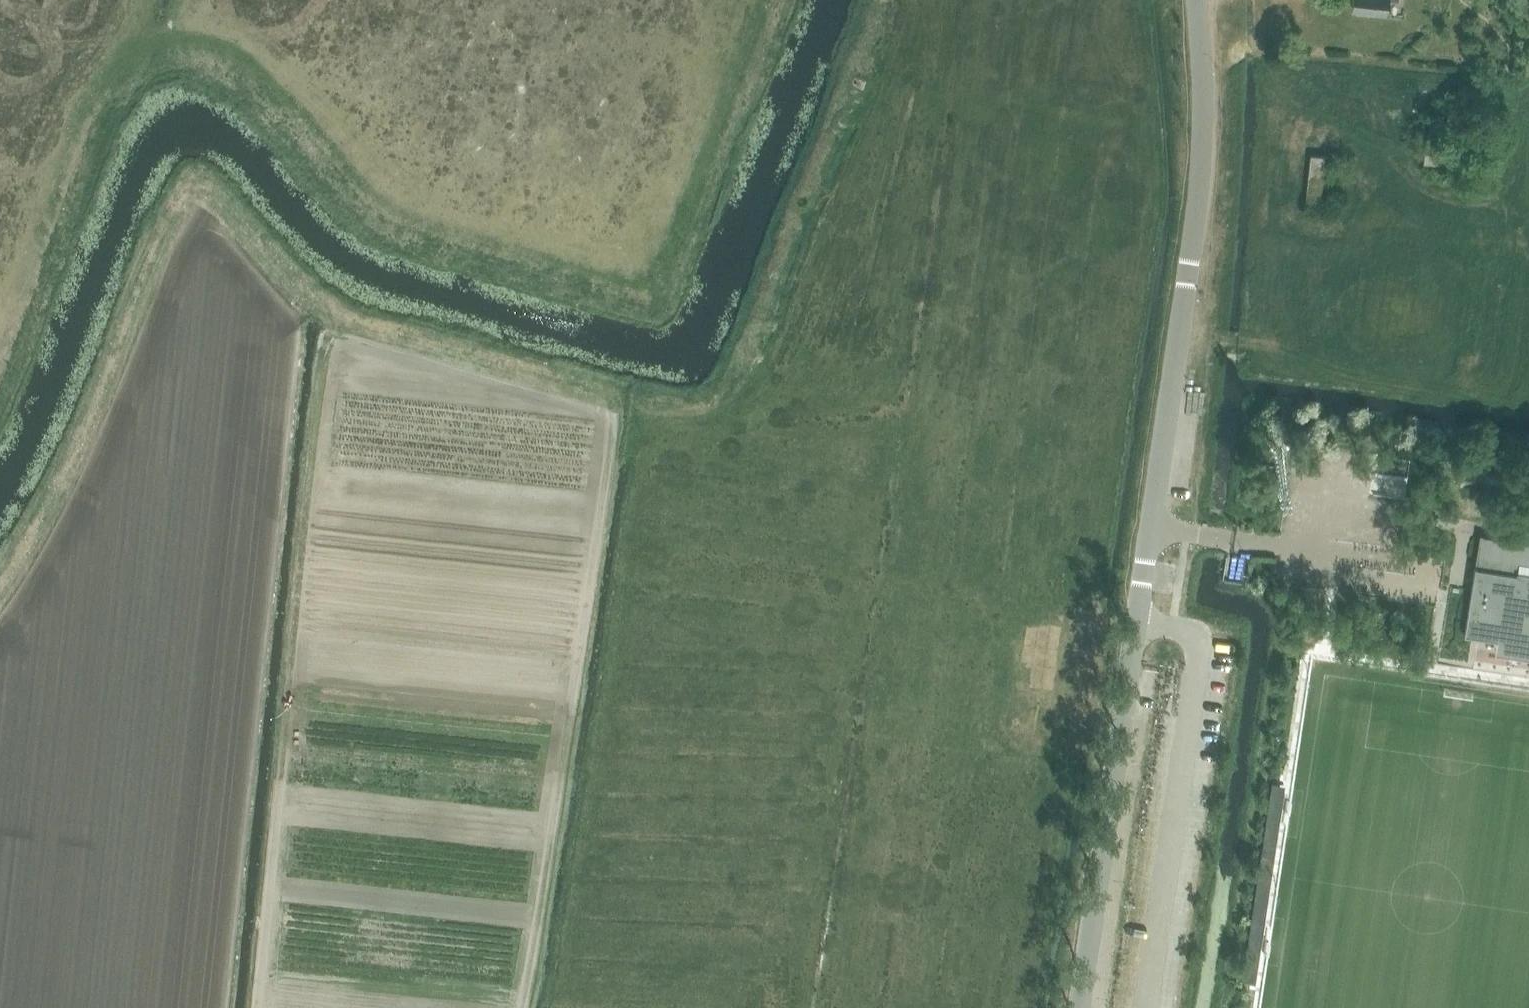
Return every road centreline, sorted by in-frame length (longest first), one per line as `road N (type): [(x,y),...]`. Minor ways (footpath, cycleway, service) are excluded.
road 1 (unclassified): [(1078,1007),(1192,237),(1202,142),(1196,0)]

